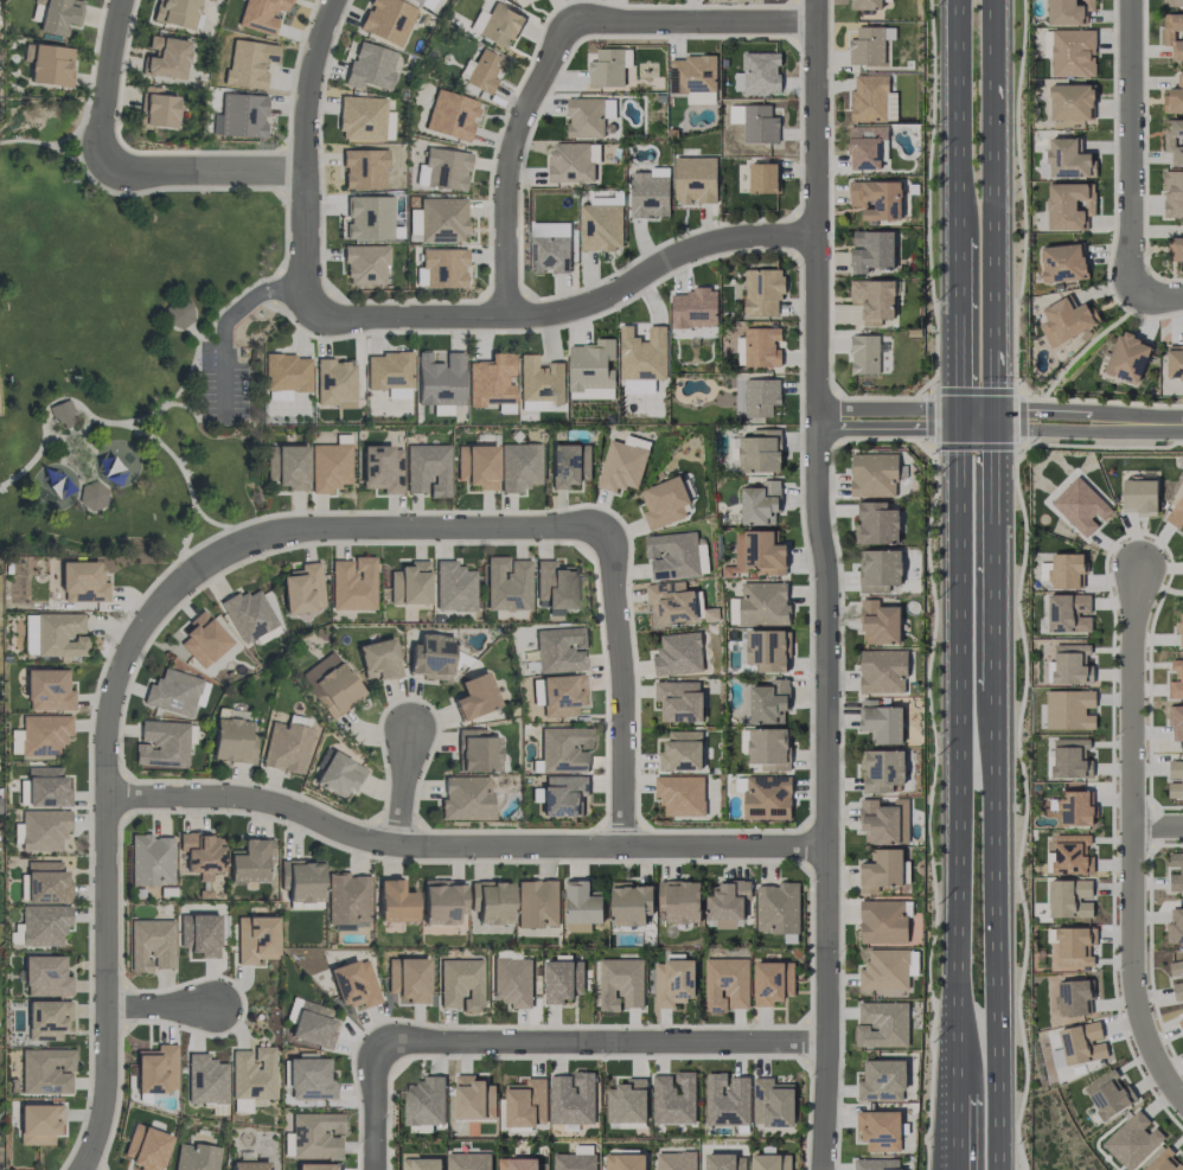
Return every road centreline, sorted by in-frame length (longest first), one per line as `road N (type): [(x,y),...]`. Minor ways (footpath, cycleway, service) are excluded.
road 1 (residential): [(818,0),(818,512),(827,595),(829,850),(822,1169)]
road 2 (residential): [(79,1169),(108,1081),(107,736),(123,660),(145,624),(199,568),(287,533),(609,530)]
road 3 (residential): [(108,799),(264,803),(397,848),(829,850)]
road 4 (secondary): [(951,428),(954,1118)]
road 5 (residential): [(818,23),(573,24),(510,165),(506,319)]
road 6 (residential): [(818,237),(717,243),(615,295),(535,319),(307,320)]
road 7 (secondary): [(1000,1169),(998,686)]
road 8 (residential): [(829,1046),(375,1043)]
road 9 (secondary): [(998,429),(999,0)]
road 10 (residential): [(337,0),(307,119),(307,320)]
road 11 (residential): [(625,849),(625,686),(609,530)]
road 12 (residential): [(1133,299),(1131,0)]
road 13 (residential): [(1182,1101),(1147,1048),(1134,997),(1132,821)]
road 14 (secondary): [(953,0),(953,263)]
road 15 (secondary): [(998,686),(998,429)]
road 16 (residential): [(1132,821),(1130,652),(1140,569)]
road 17 (tertiary): [(1163,423),(1089,410),(951,409)]
road 18 (tertiary): [(951,428),(1163,423)]
road 19 (residential): [(101,168),(121,177),(305,173)]
road 20 (residential): [(122,0),(92,138),(101,168)]
road 21 (secondary): [(953,263),(951,428)]
road 22 (residential): [(818,428),(951,428)]
road 23 (residential): [(951,409),(818,409)]
road 24 (residential): [(375,1043),(376,1169)]
road 25 (residential): [(410,728),(397,848)]

